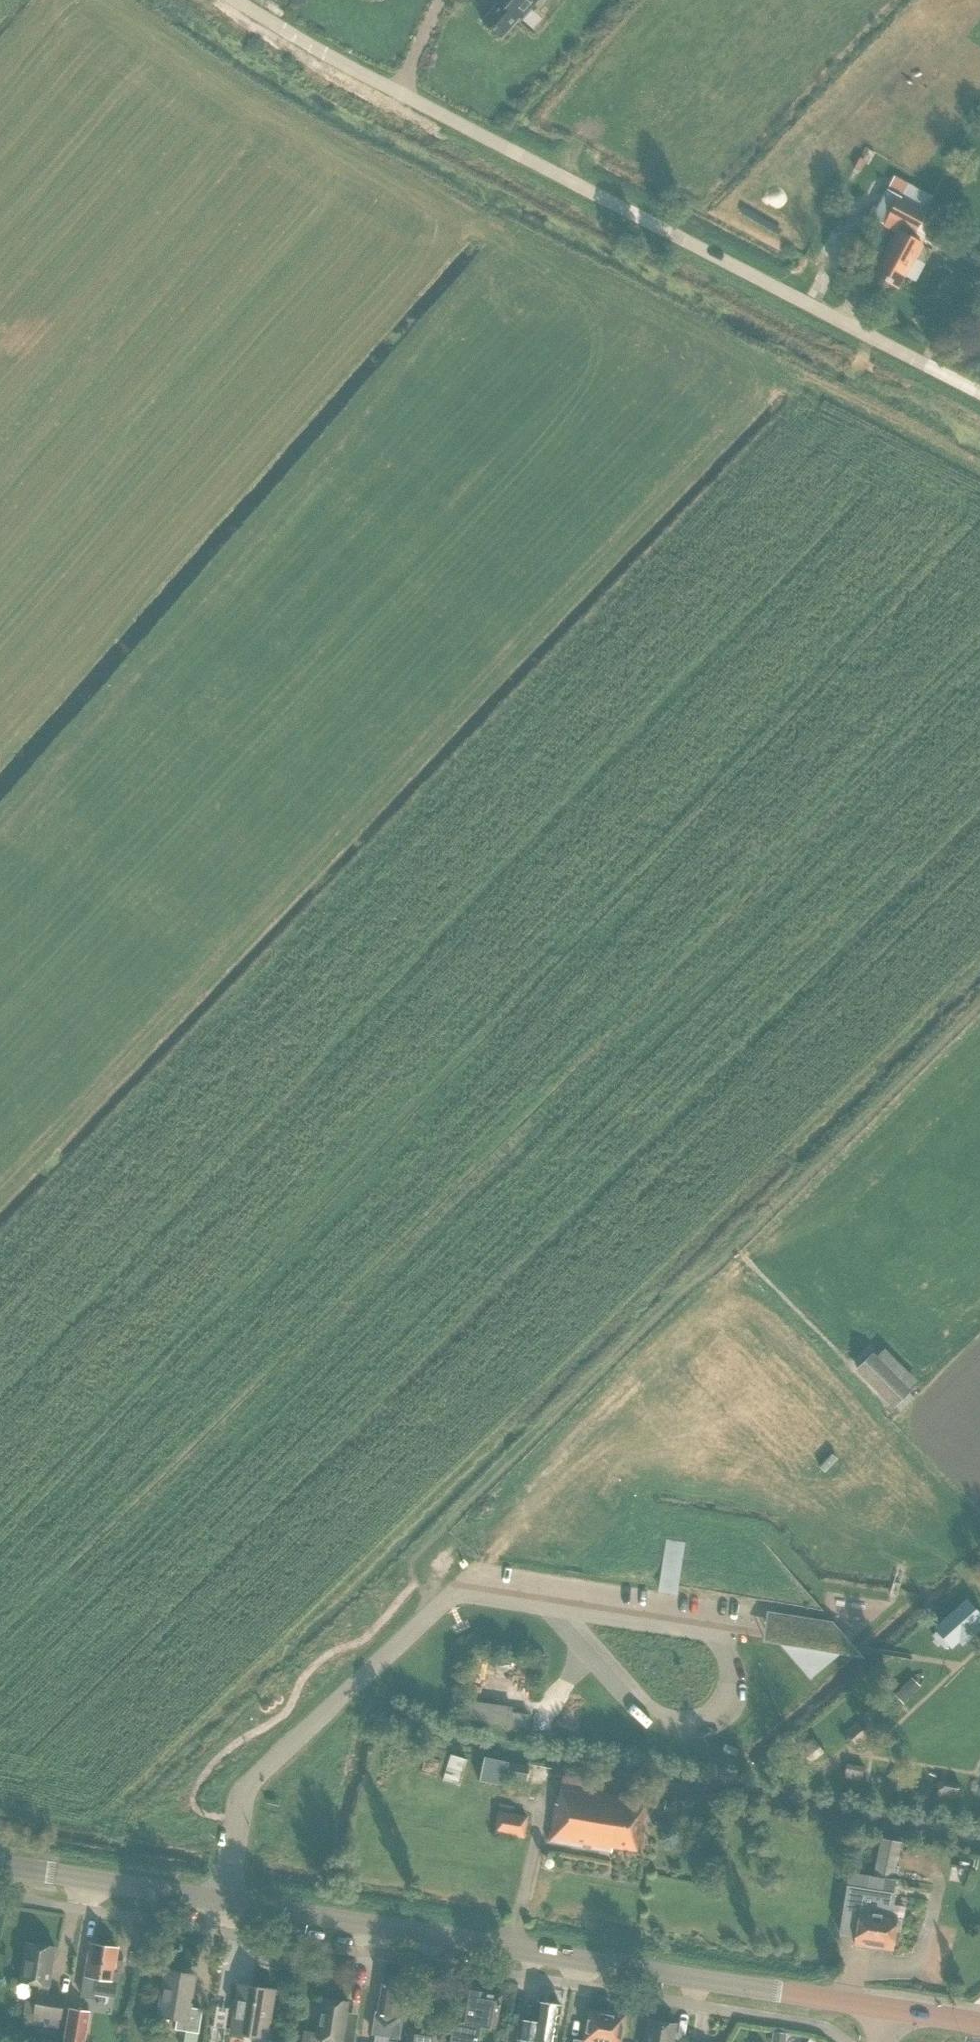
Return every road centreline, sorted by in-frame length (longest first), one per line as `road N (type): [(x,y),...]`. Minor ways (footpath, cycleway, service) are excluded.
road 1 (secondary): [(890,2009),(0,1865)]
road 2 (unclassified): [(979,392),(392,97),(232,0)]

